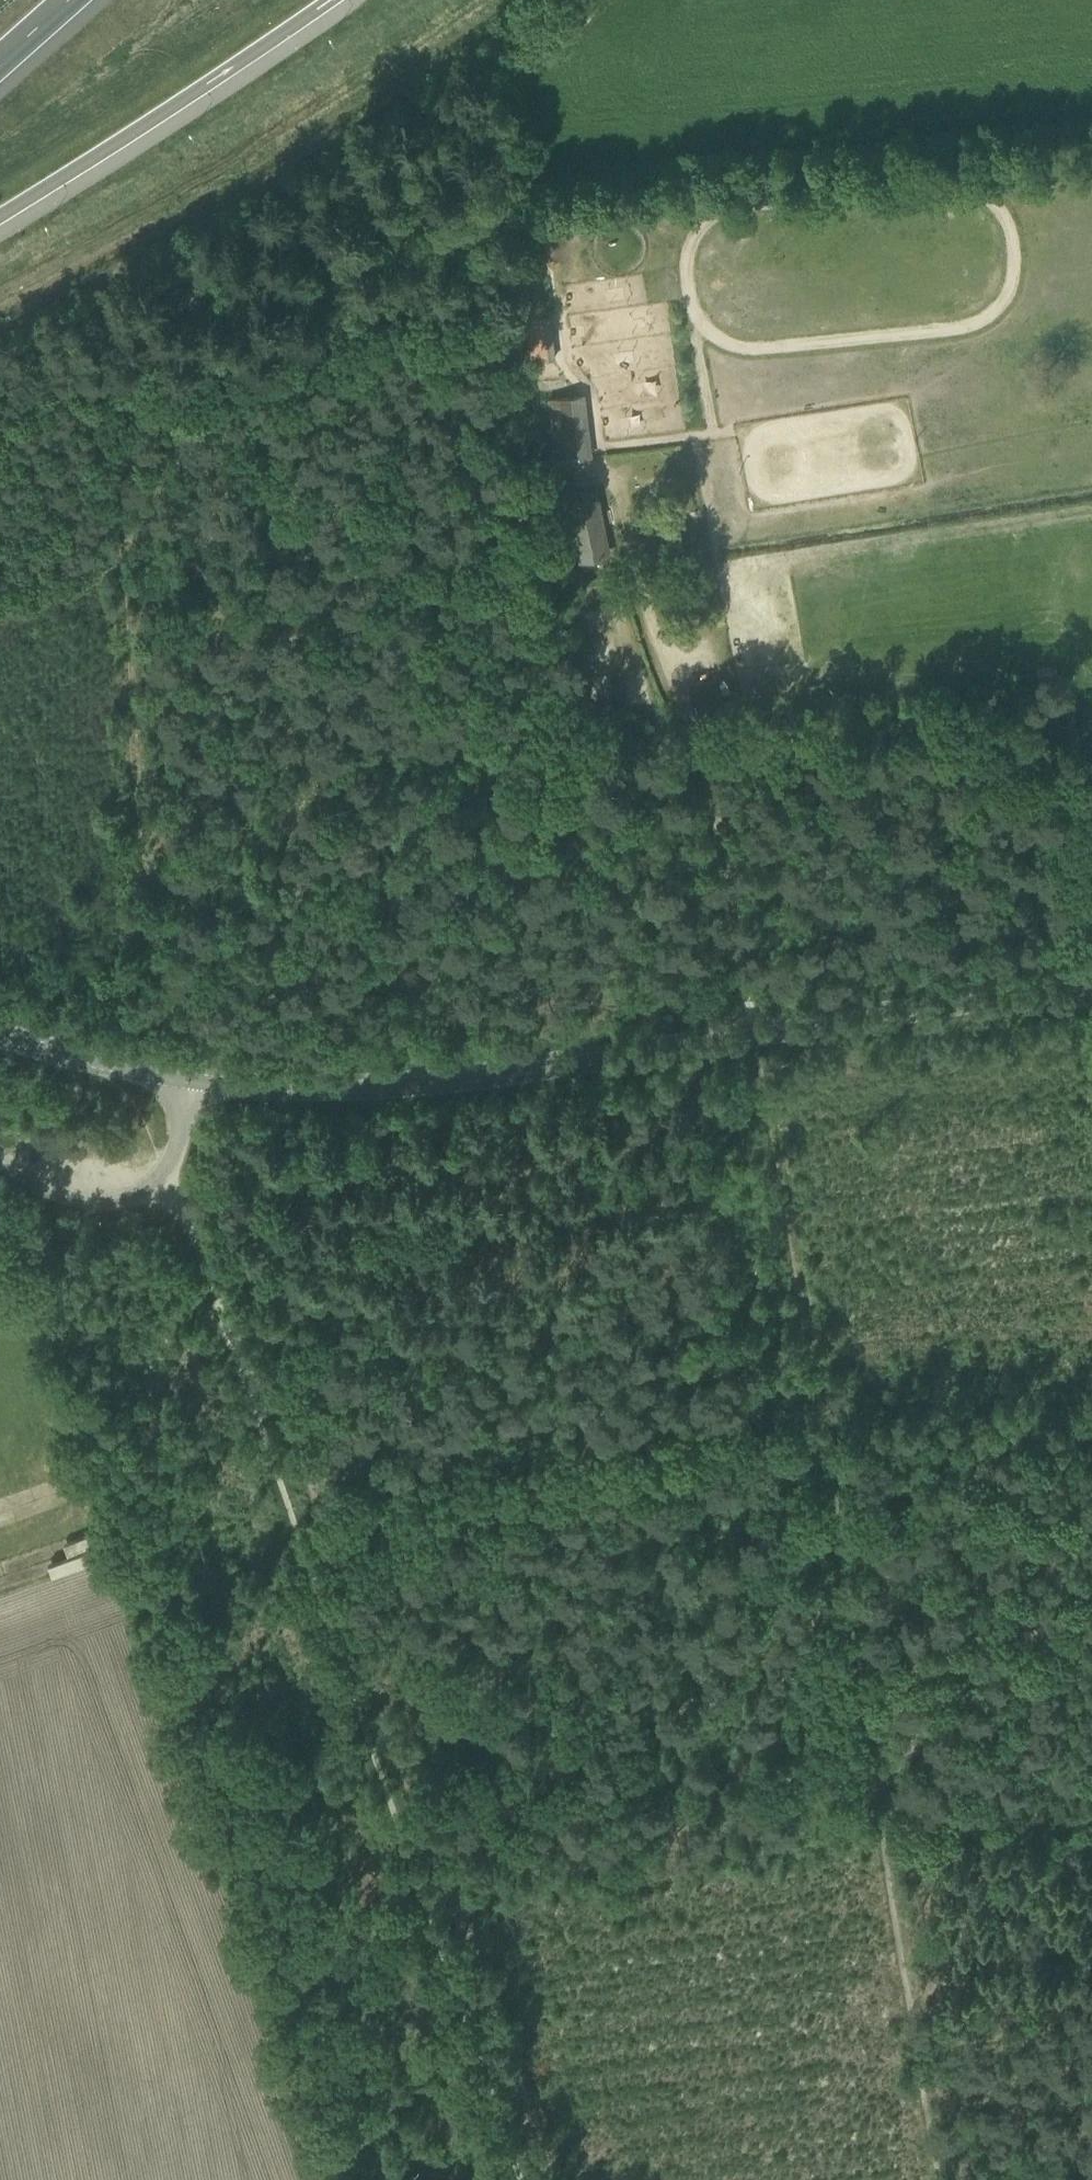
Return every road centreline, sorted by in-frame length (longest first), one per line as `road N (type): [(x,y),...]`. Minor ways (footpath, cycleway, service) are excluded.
road 1 (track): [(532,2179),(217,1296)]
road 2 (unclassified): [(189,1079),(392,1085),(1091,981)]
road 3 (motorway): [(0,214),(325,0)]
road 4 (unclassified): [(189,1079),(88,1061),(0,1034)]
road 5 (unclassified): [(0,1162),(65,1200),(94,1207),(163,1183)]
road 6 (unclassified): [(217,1296),(163,1183)]

